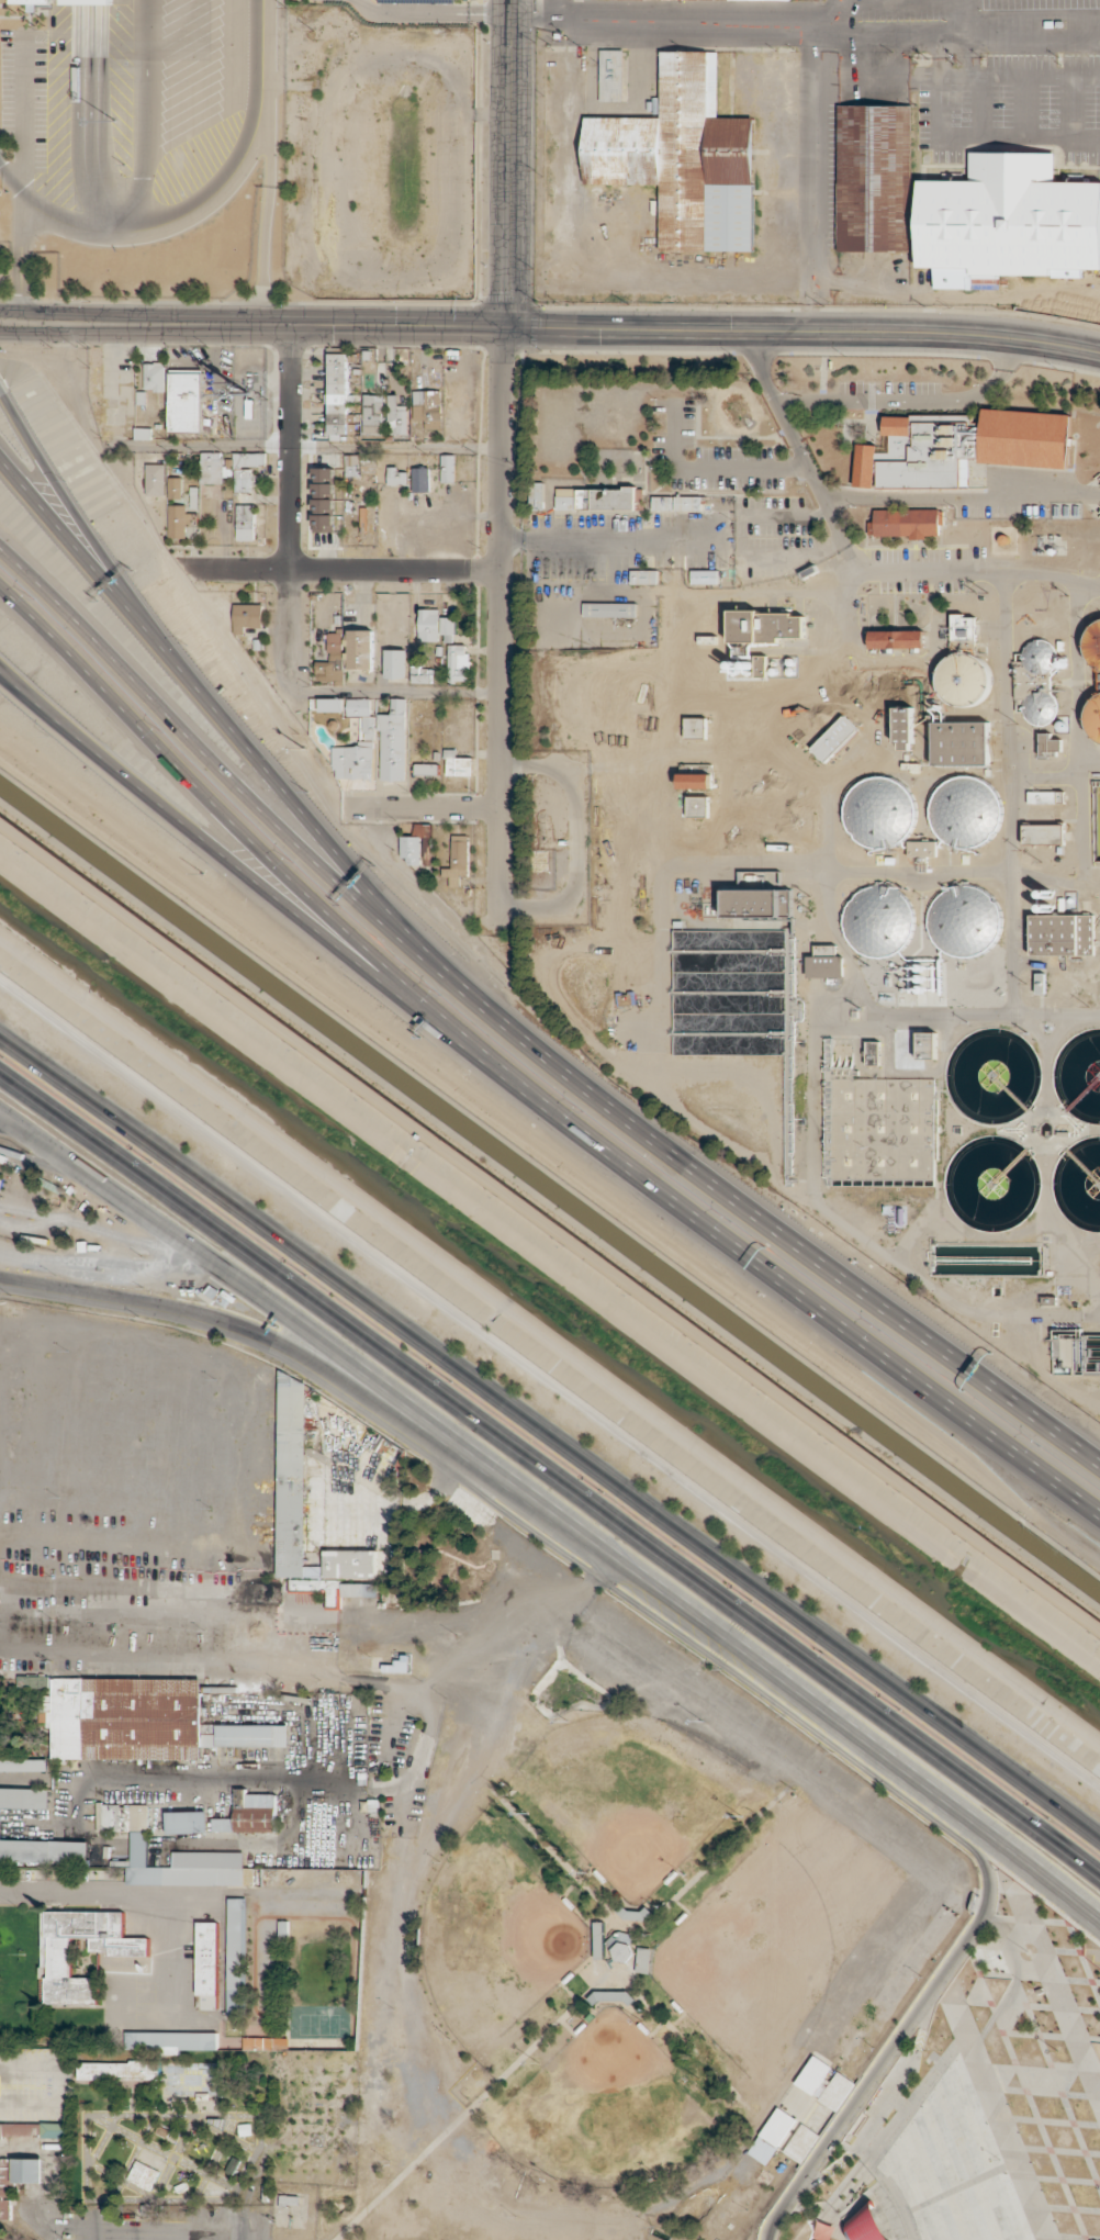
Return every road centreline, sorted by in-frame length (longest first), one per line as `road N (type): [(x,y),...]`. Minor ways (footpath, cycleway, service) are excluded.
road 1 (primary): [(1099,1851),(0,1048)]
road 2 (primary): [(0,1082),(1099,1885)]
road 3 (trunk): [(760,2239),(967,1926),(976,1878),(963,1856),(593,1584),(614,1555)]
road 4 (secondary): [(179,323),(932,333),(1099,352)]
road 5 (trunk): [(1099,1924),(896,1759),(614,1555),(389,1413)]
road 6 (motorway): [(1099,1465),(660,1145),(429,962)]
road 7 (motorway): [(484,1056),(1099,1512)]
road 8 (motorway): [(0,588),(244,832),(484,1056)]
road 9 (motorway): [(0,670),(228,861),(484,1056)]
road 10 (residential): [(507,326),(497,927)]
road 11 (motorway): [(429,962),(324,870),(0,548)]
road 12 (secondary): [(389,1413),(221,1325),(168,1311),(0,1293)]
road 13 (motorway): [(429,962),(162,653)]
road 14 (residential): [(288,701),(291,325)]
road 15 (tertiary): [(512,0),(507,326)]
road 16 (residential): [(266,324),(270,0)]
road 17 (residential): [(186,570),(501,571)]
road 18 (motorway): [(162,653),(3,397)]
road 19 (motorway): [(162,653),(0,454)]
road 20 (secondary): [(179,323),(0,308)]
road 21 (secondary): [(0,330),(179,323)]
road 22 (residential): [(370,11),(512,13)]
road 23 (residential): [(360,808),(498,809)]

